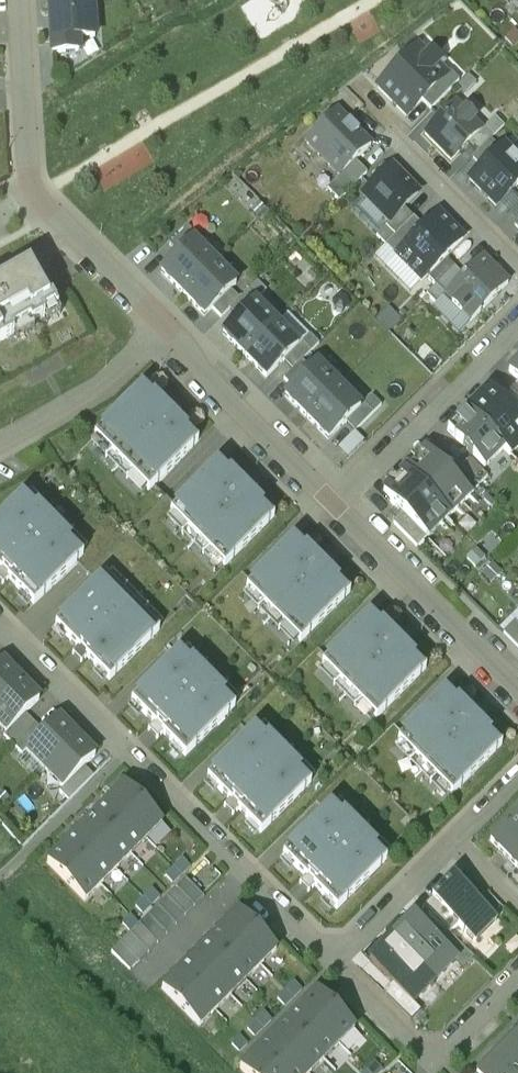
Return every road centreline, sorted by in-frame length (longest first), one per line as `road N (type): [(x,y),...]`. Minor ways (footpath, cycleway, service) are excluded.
road 1 (residential): [(0,619),(334,956)]
road 2 (residential): [(334,956),(435,1058),(517,976)]
road 3 (residential): [(337,501),(517,685)]
road 4 (residential): [(337,501),(517,331)]
road 5 (residential): [(166,325),(337,501)]
road 6 (residential): [(0,445),(108,383),(166,325)]
road 7 (residential): [(17,0),(26,141),(41,195)]
road 8 (residential): [(41,195),(166,325)]
road 9 (residential): [(517,261),(390,133)]
road 10 (residential): [(334,956),(451,839)]

